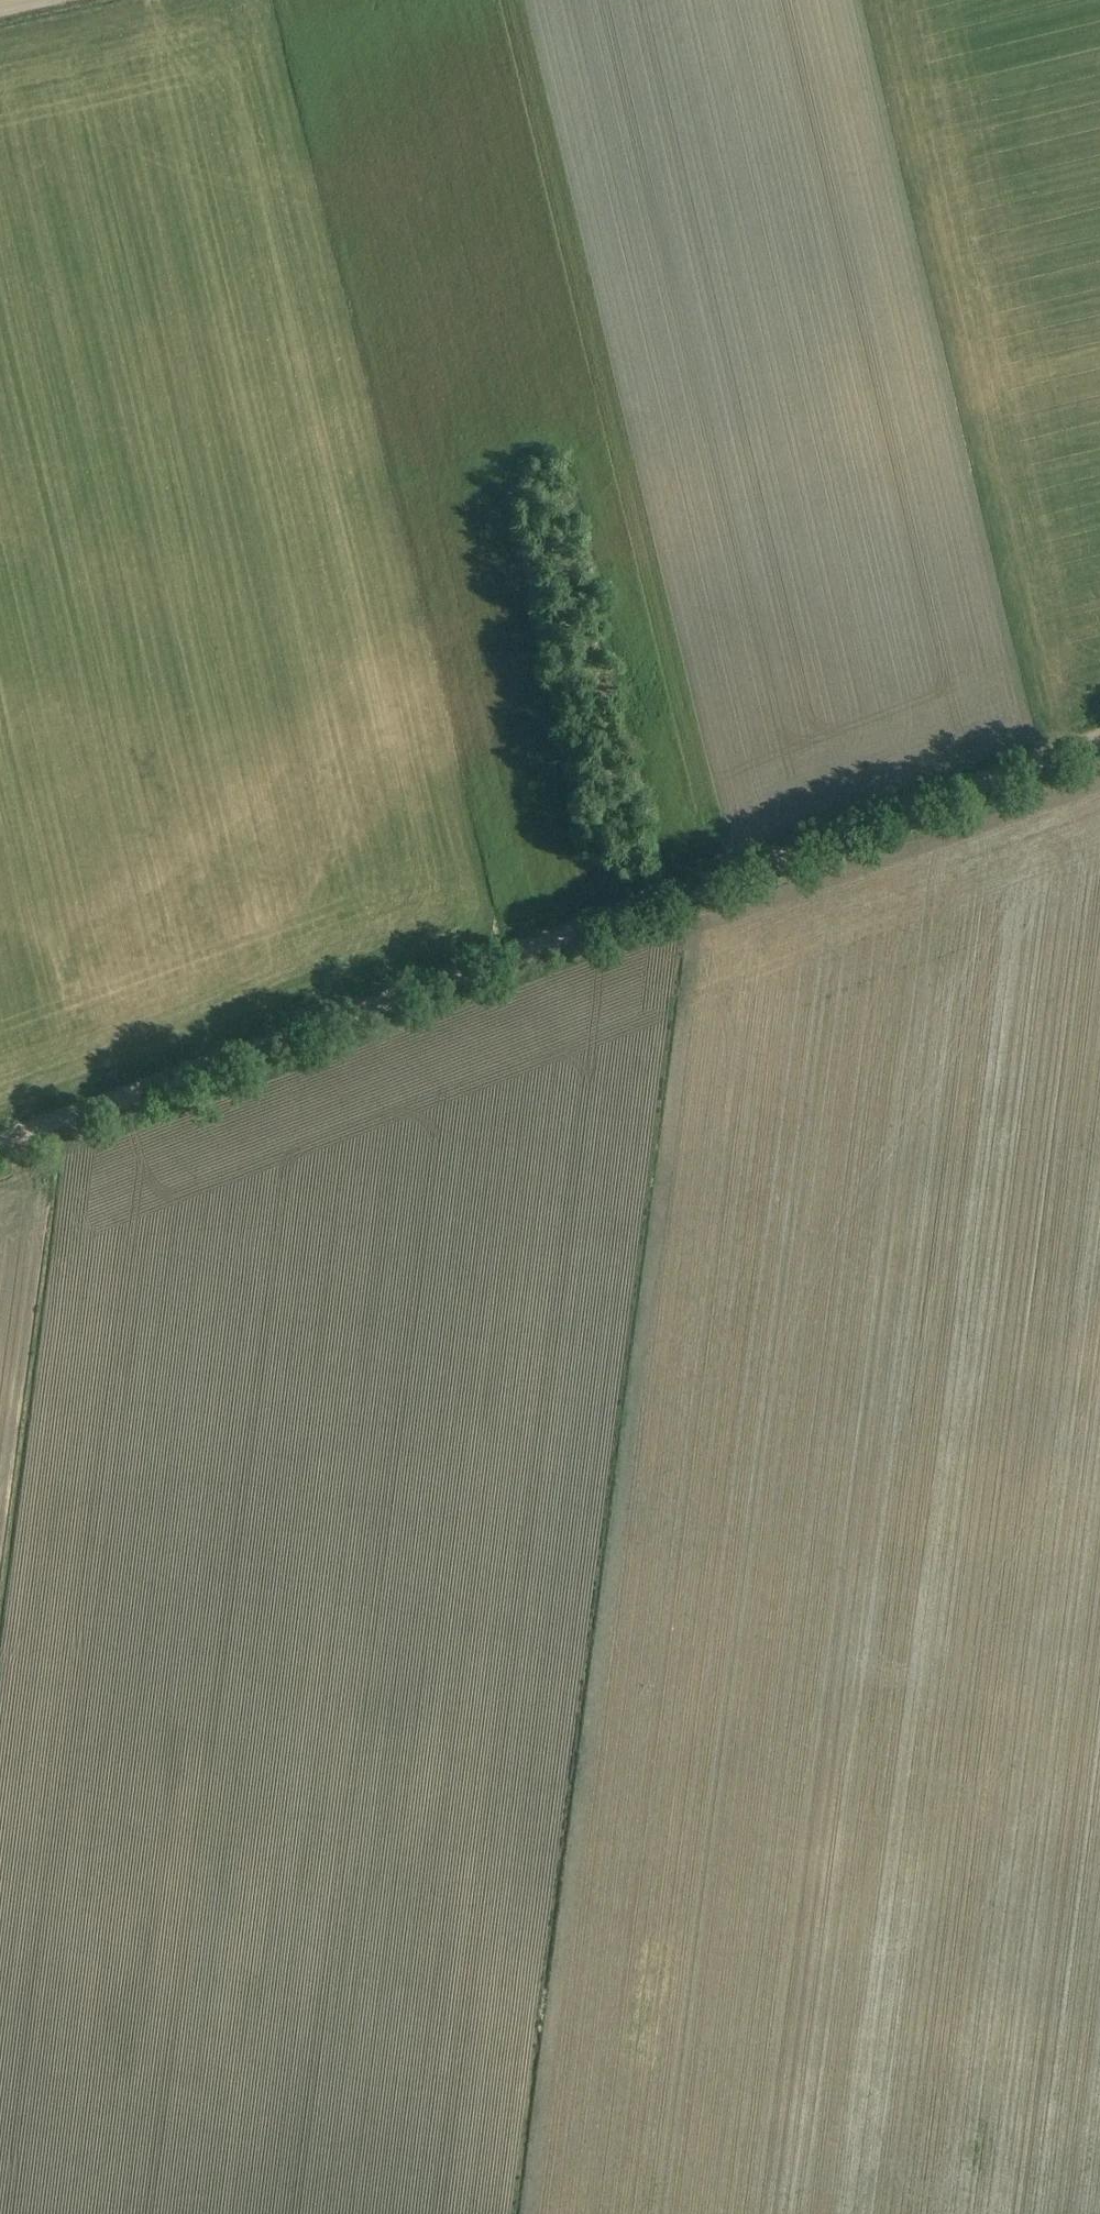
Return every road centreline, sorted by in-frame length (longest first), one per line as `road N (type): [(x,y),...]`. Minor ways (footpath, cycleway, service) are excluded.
road 1 (track): [(0,1145),(1099,742)]

